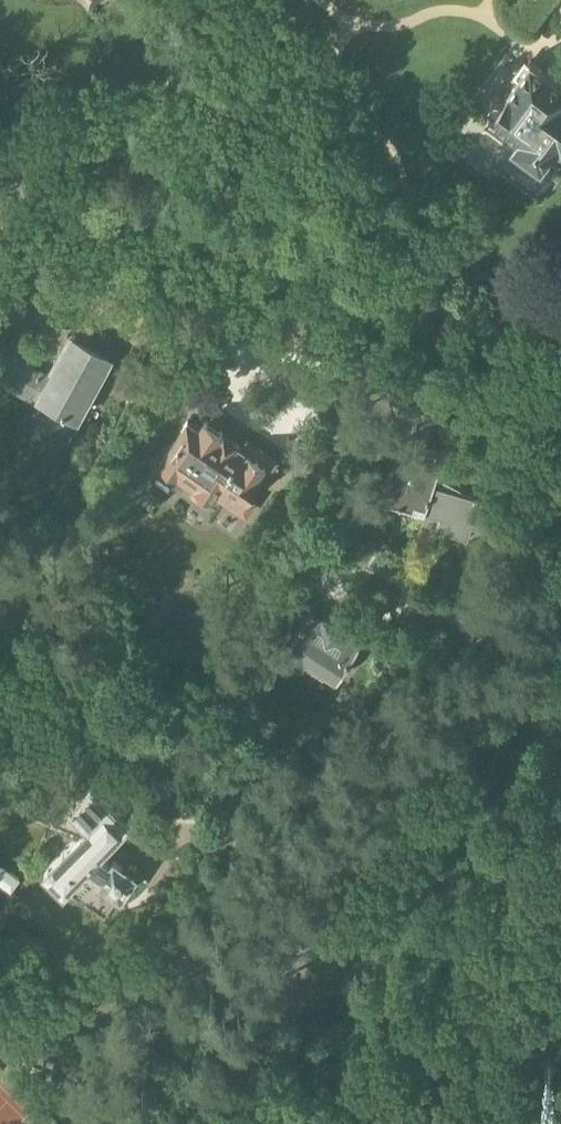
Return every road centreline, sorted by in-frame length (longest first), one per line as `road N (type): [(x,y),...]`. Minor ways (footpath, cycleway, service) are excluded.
road 1 (residential): [(223,1123),(374,829),(560,626)]
road 2 (residential): [(560,371),(0,193)]

